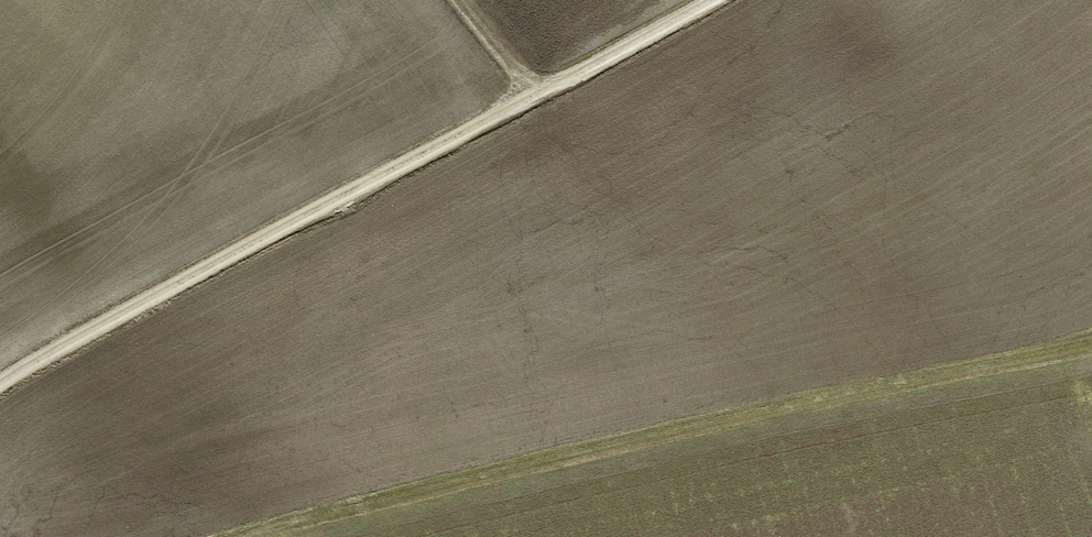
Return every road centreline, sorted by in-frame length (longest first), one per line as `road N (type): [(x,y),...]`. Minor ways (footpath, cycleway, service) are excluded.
road 1 (track): [(236,536),(722,417),(1091,346)]
road 2 (track): [(0,387),(66,344),(712,0)]
road 3 (track): [(541,94),(454,0)]

